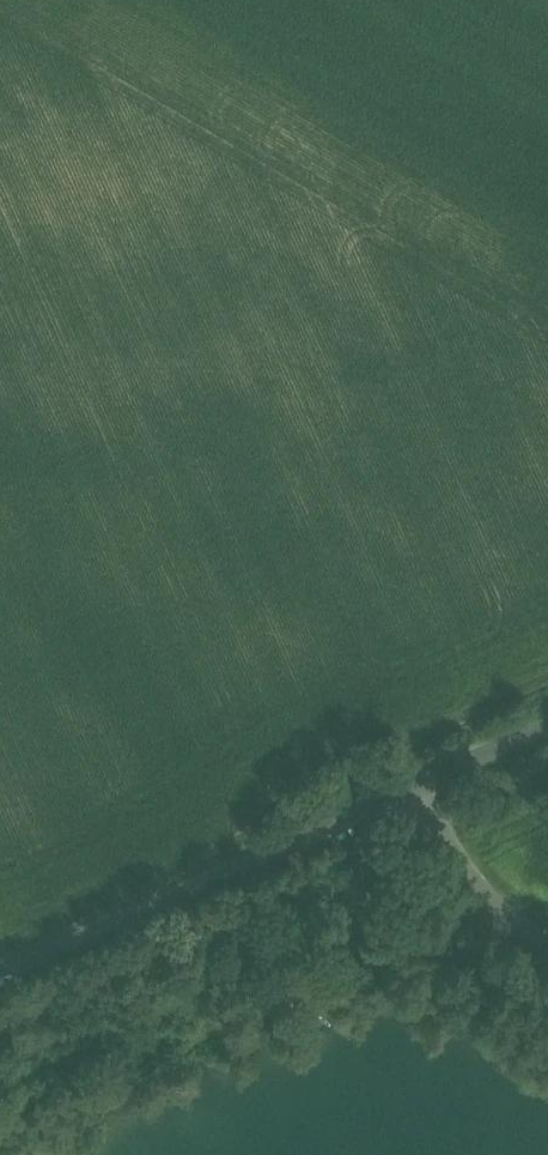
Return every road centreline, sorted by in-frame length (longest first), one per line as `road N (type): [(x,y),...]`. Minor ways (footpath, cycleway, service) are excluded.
road 1 (residential): [(422,783),(0,974)]
road 2 (residential): [(422,783),(463,860),(500,904),(547,932)]
road 3 (residential): [(547,727),(422,783)]

